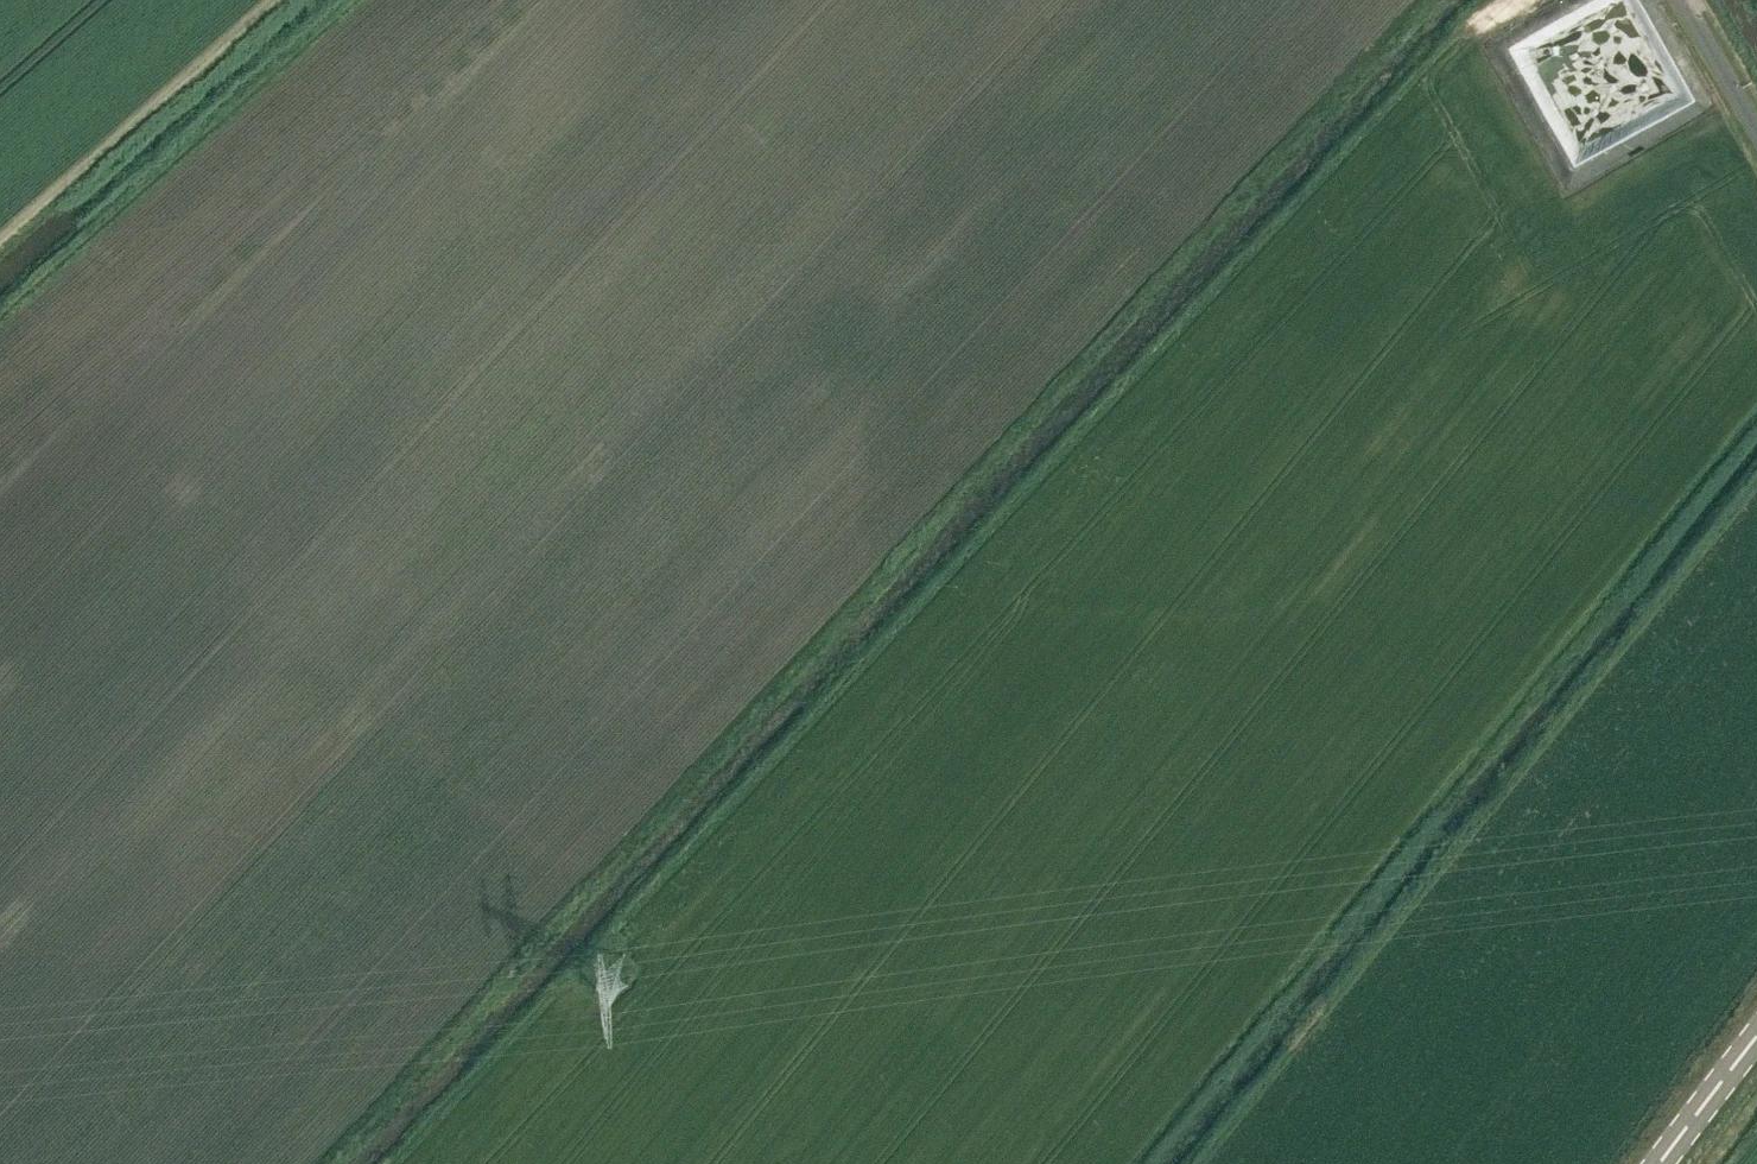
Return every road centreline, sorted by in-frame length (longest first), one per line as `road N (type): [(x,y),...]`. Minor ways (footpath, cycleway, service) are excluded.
road 1 (secondary): [(1663,1163),(1756,1041)]
road 2 (unclassified): [(1756,129),(1683,0)]

